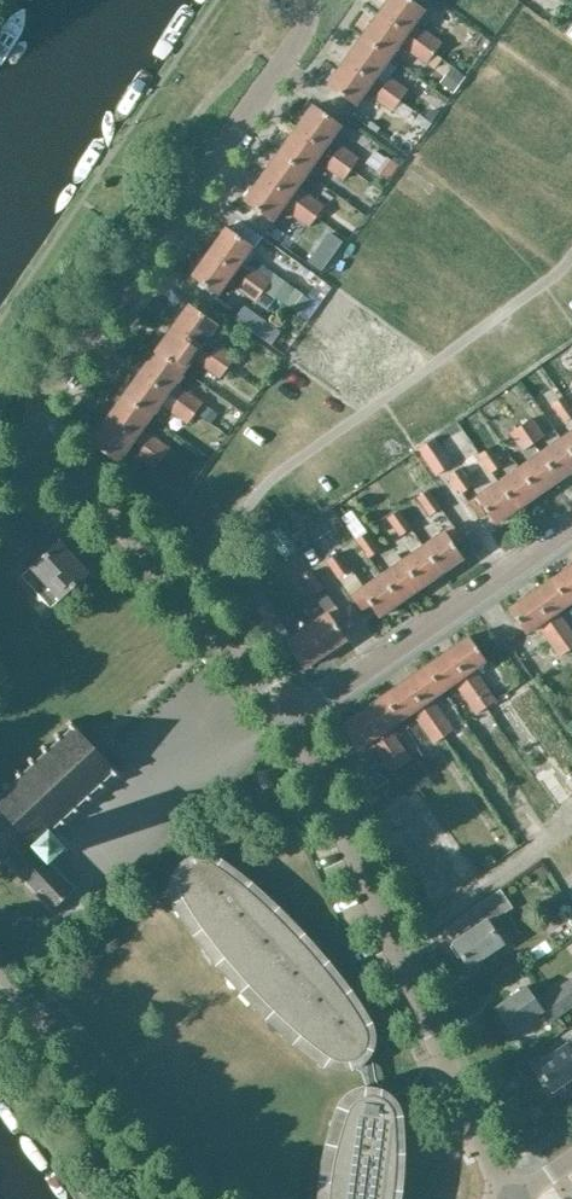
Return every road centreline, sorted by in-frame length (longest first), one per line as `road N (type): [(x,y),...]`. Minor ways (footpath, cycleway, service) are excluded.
road 1 (residential): [(292,720),(189,593),(32,434),(300,39),(305,0)]
road 2 (residential): [(507,1198),(292,720)]
road 3 (residential): [(292,720),(571,527)]

